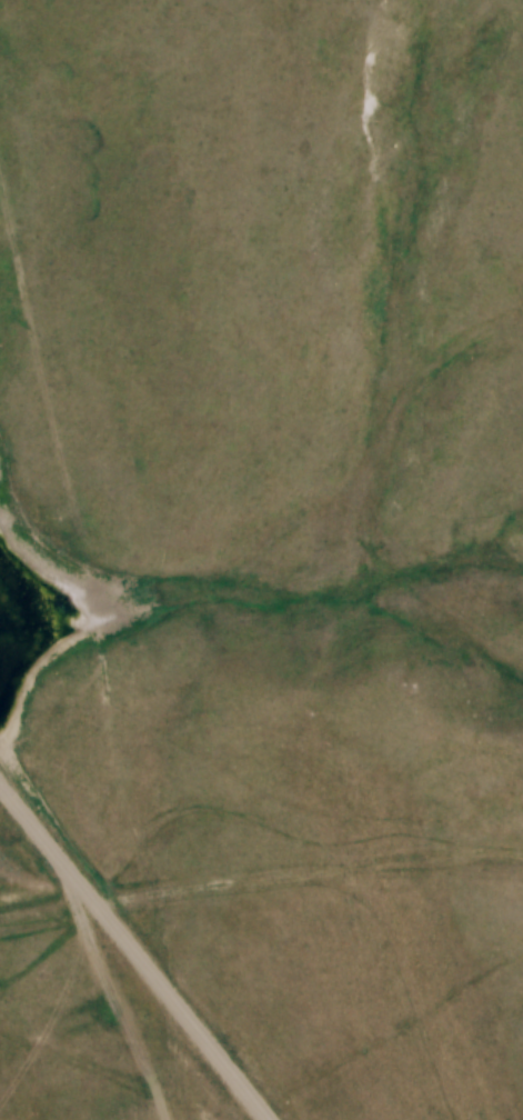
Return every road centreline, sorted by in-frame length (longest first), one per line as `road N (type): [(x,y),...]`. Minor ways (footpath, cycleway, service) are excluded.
road 1 (residential): [(260,1119),(0,787)]

